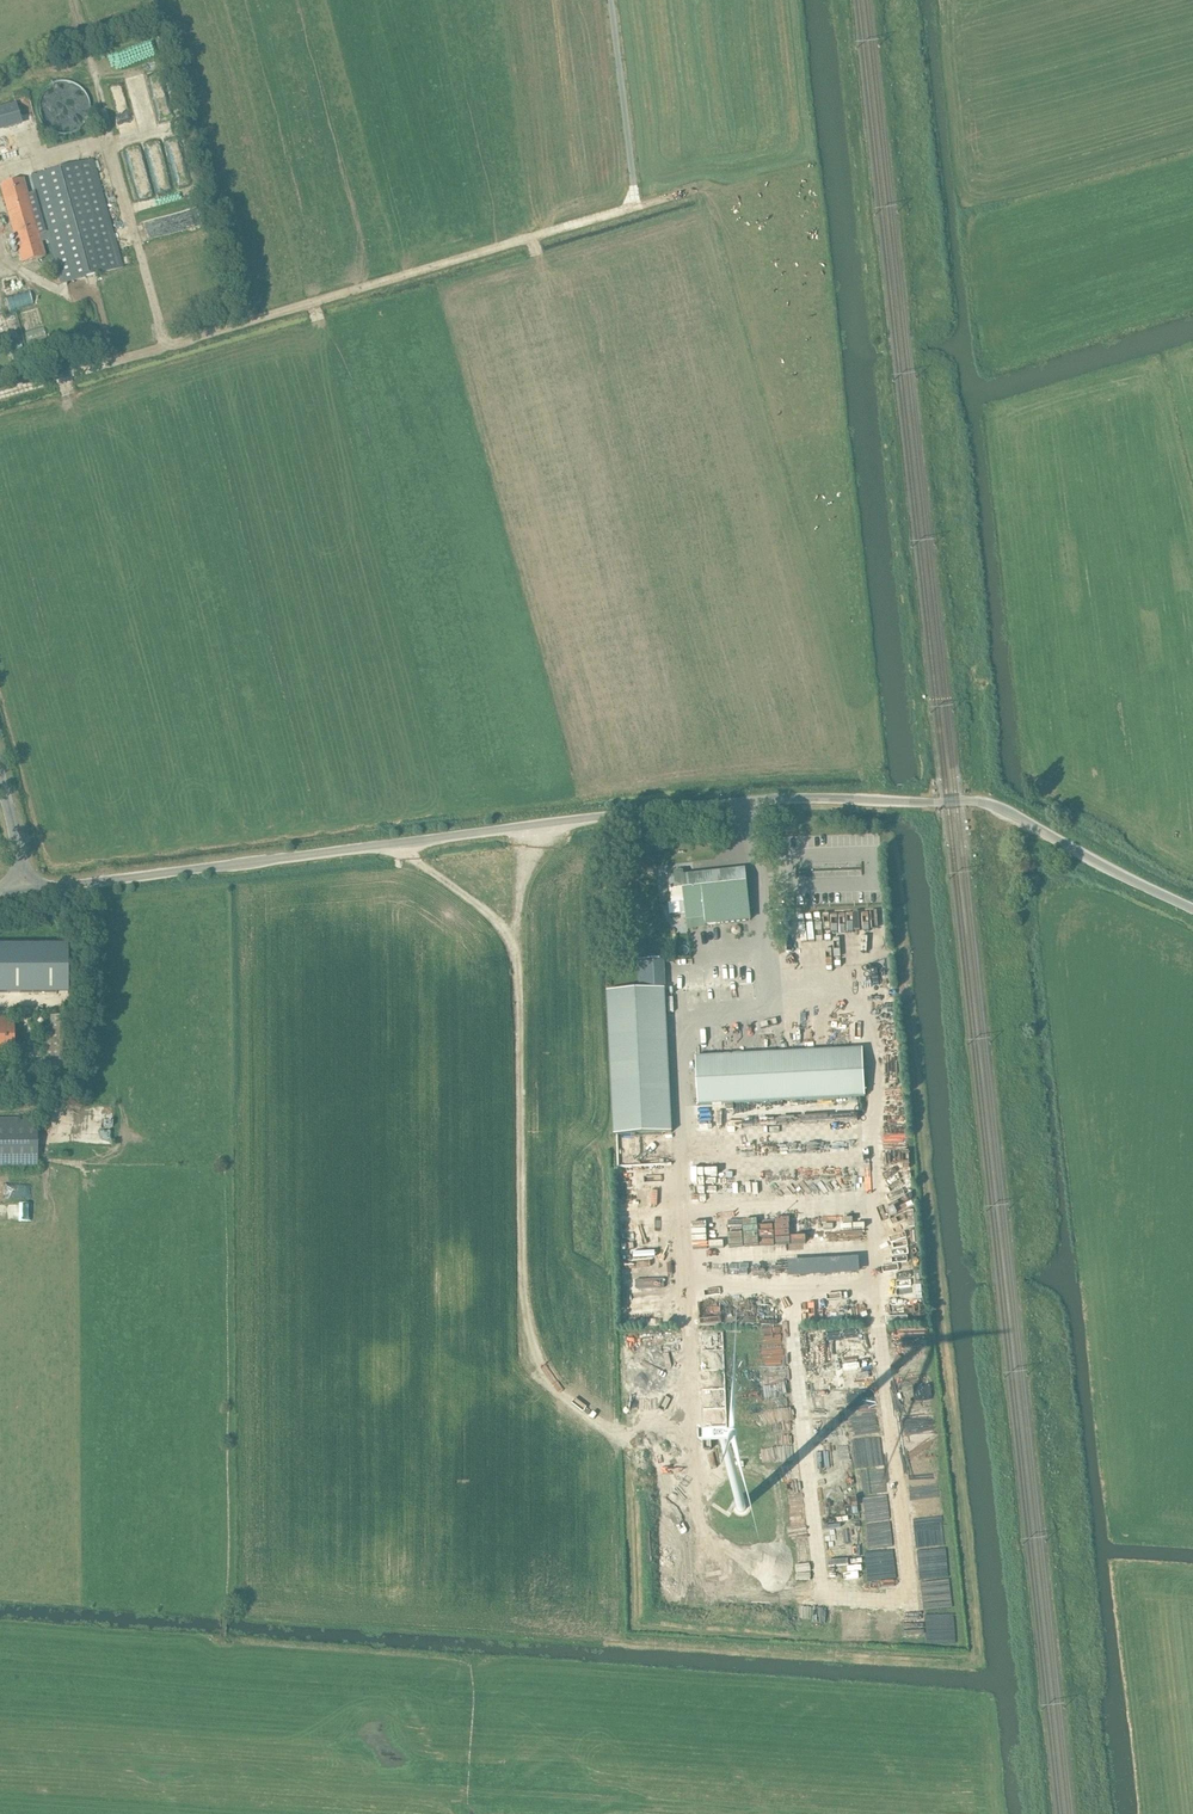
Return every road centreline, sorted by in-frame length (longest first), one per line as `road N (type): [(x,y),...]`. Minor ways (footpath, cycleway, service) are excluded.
road 1 (unclassified): [(29,889),(751,801),(966,801),(1003,809),(1192,910)]
road 2 (unclassified): [(0,403),(702,190)]
road 3 (track): [(505,830),(511,1421),(580,1506)]
road 4 (track): [(613,0),(617,216)]

